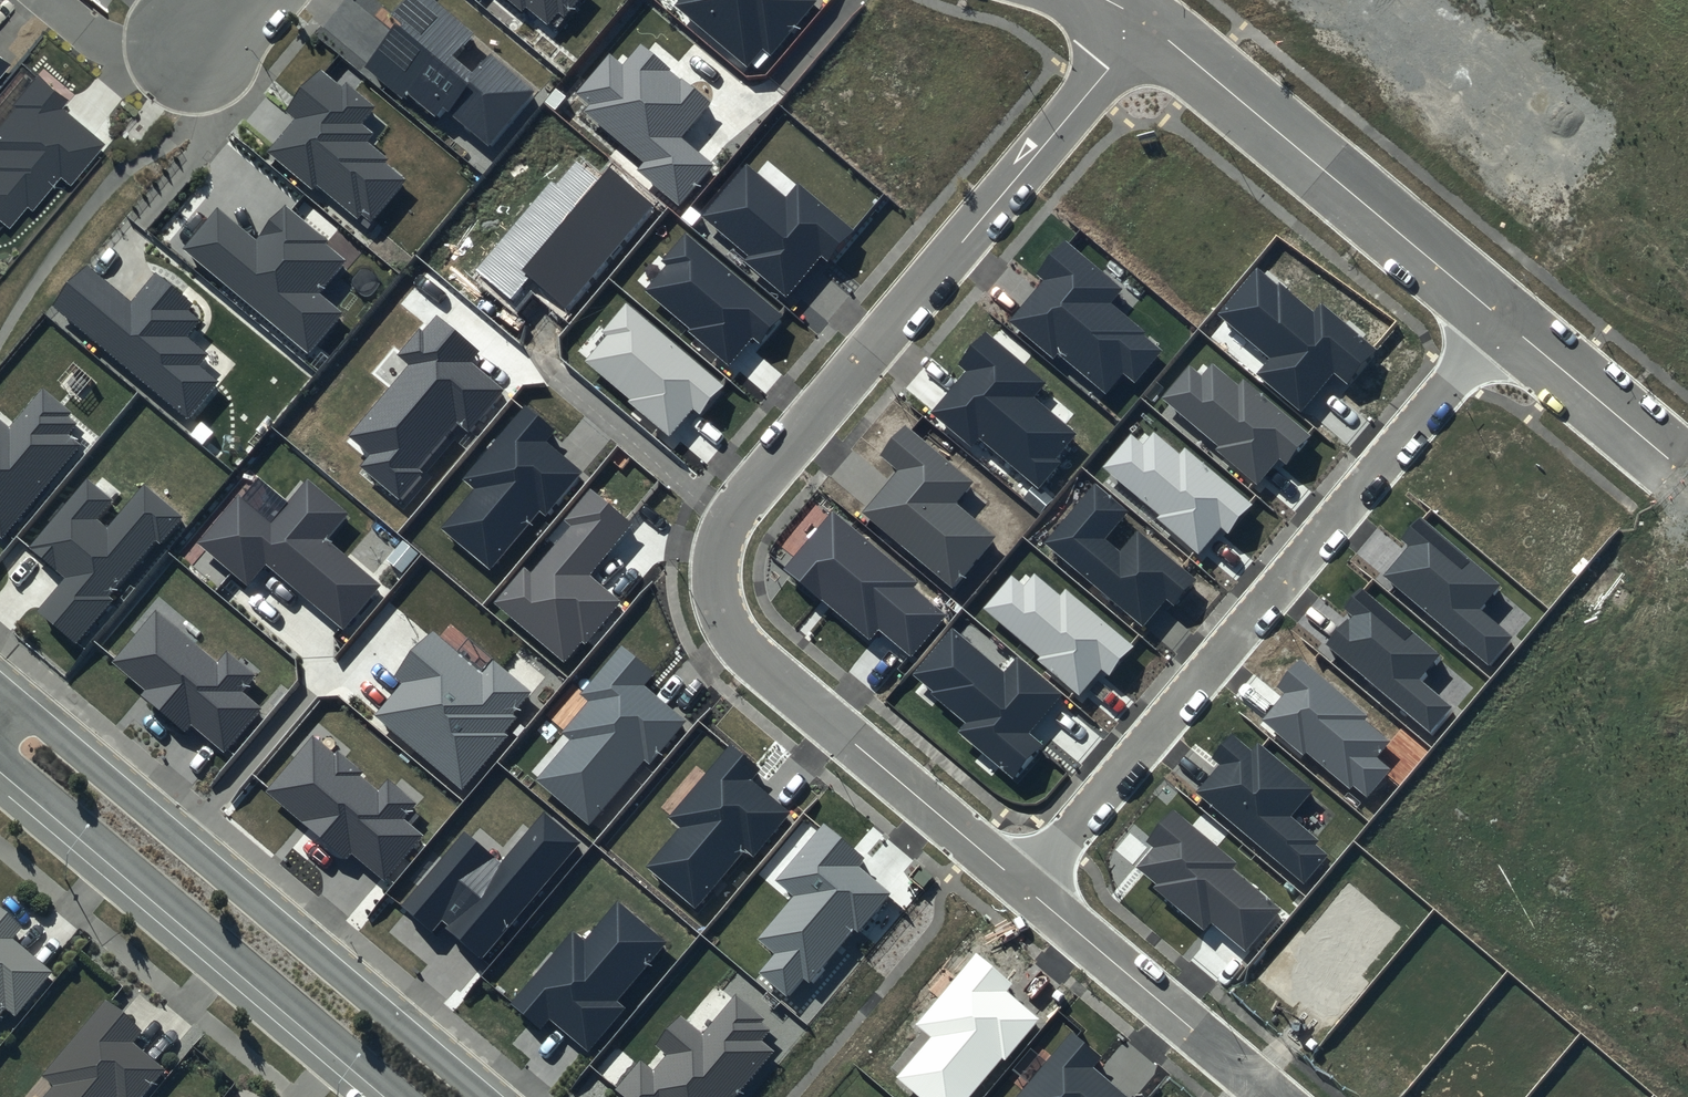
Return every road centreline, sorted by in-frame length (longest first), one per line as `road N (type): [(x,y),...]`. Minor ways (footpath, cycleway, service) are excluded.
road 1 (residential): [(1147,25),(749,490),(715,552),(719,607),(744,649),(1024,887)]
road 2 (residential): [(1024,887),(1504,320)]
road 3 (secondary): [(5,691),(486,1096)]
road 4 (secondary): [(399,1096),(0,761)]
road 5 (residential): [(1147,25),(1504,320)]
road 6 (residential): [(1024,887),(1273,1096)]
road 7 (residential): [(1504,320),(1687,474)]
road 8 (residential): [(52,0),(90,31),(123,46),(194,51)]

